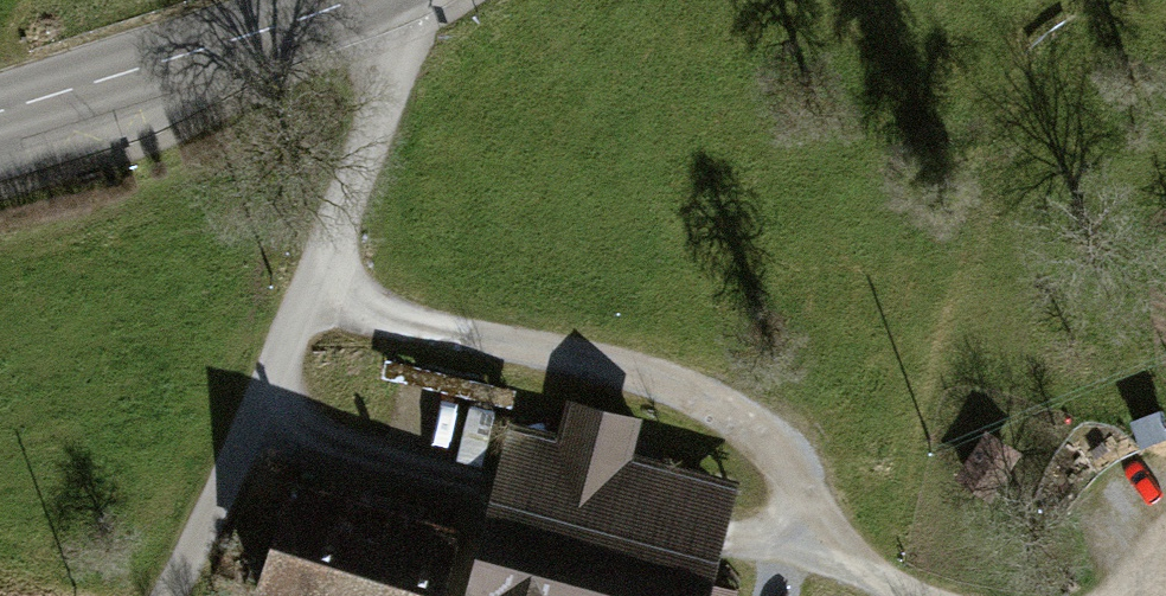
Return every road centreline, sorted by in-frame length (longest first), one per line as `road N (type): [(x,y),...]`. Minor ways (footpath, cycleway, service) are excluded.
road 1 (unclassified): [(167,595),(308,292),(398,53),(409,0)]
road 2 (track): [(308,292),(642,375),(744,421),(781,454),(793,502),(767,533),(725,534)]
road 3 (tertiary): [(0,112),(352,0)]
road 4 (track): [(784,521),(916,595)]

